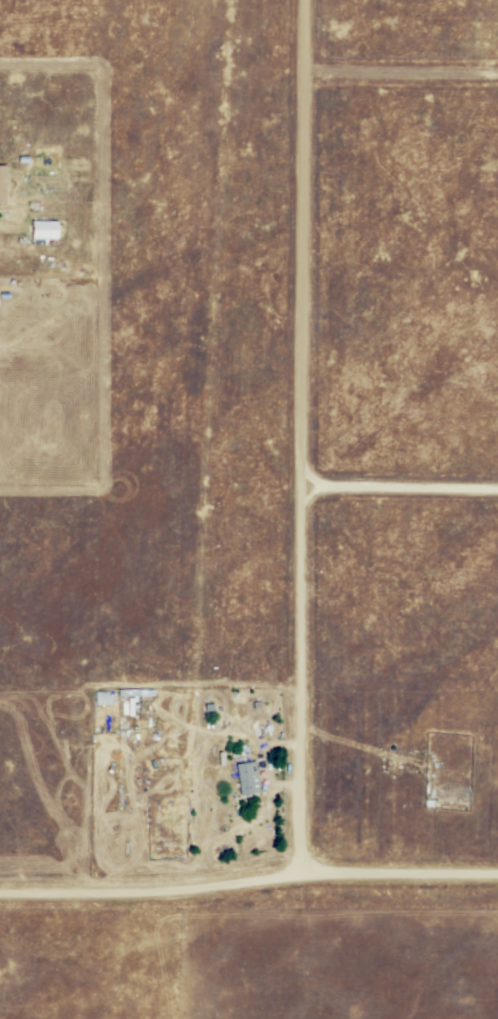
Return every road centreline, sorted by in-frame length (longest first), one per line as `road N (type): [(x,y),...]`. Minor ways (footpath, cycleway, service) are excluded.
road 1 (residential): [(497,878),(304,877),(196,892),(0,895)]
road 2 (residential): [(300,487),(304,0)]
road 3 (residential): [(304,877),(300,487)]
road 4 (residential): [(497,488),(300,487)]
road 5 (track): [(497,78),(303,78)]

